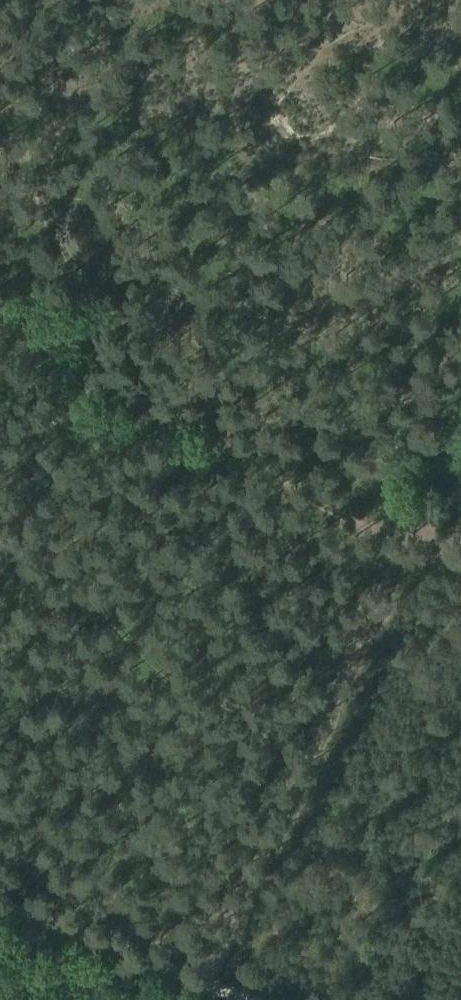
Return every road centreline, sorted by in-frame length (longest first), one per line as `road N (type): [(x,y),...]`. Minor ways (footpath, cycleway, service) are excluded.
road 1 (track): [(0,149),(67,256),(101,365),(413,558)]
road 2 (track): [(250,999),(222,988),(405,564),(424,557),(460,567)]
road 3 (track): [(0,101),(76,106),(164,76),(289,78),(329,53),(366,14),(399,0)]
road 4 (track): [(222,988),(0,898)]

